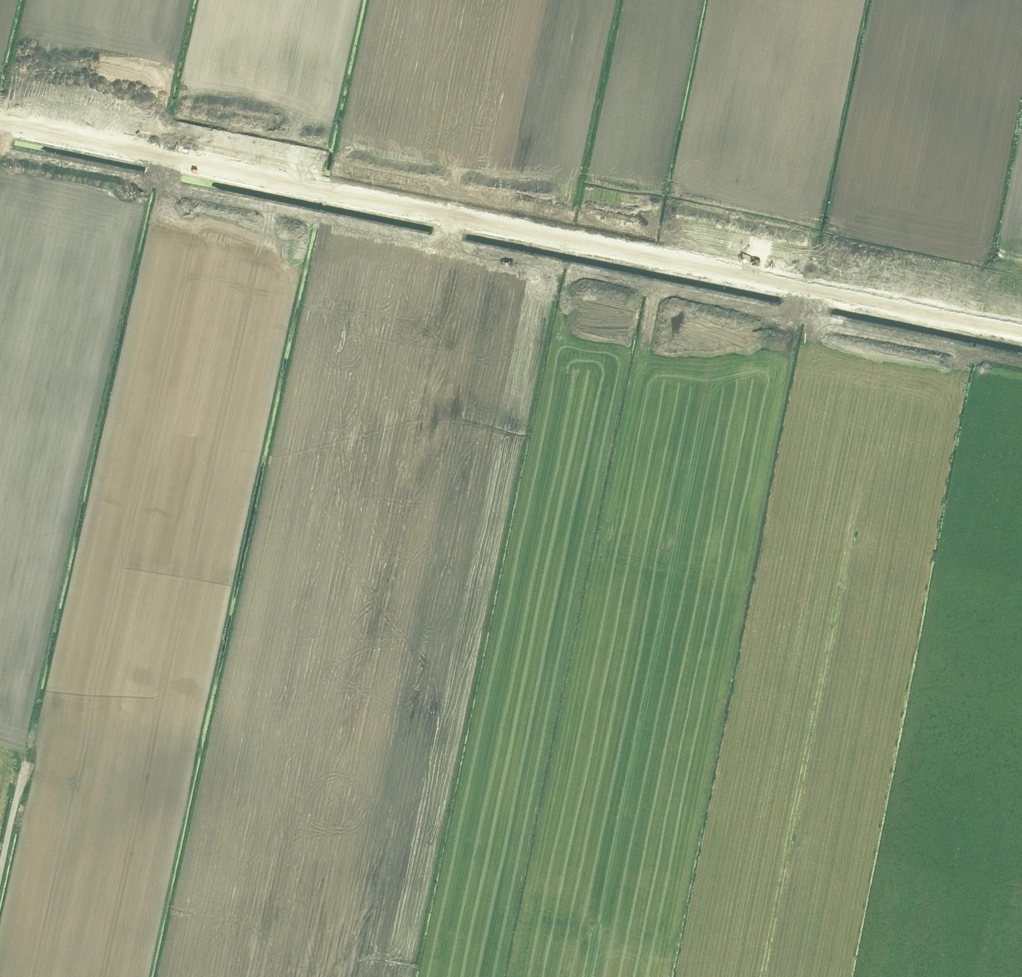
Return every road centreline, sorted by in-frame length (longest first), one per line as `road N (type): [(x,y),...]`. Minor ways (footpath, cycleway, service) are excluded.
road 1 (unclassified): [(0,123),(1021,331)]

